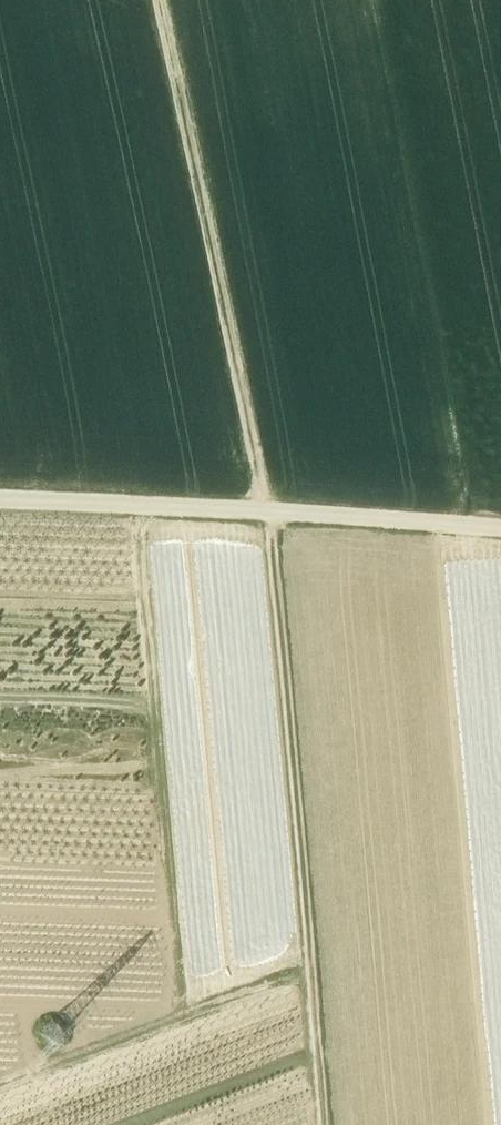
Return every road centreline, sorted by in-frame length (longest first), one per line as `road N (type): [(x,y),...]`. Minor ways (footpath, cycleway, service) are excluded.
road 1 (track): [(324,1124),(268,514),(161,0)]
road 2 (unclassified): [(0,503),(268,514),(500,537)]
road 3 (track): [(0,1089),(310,972)]

